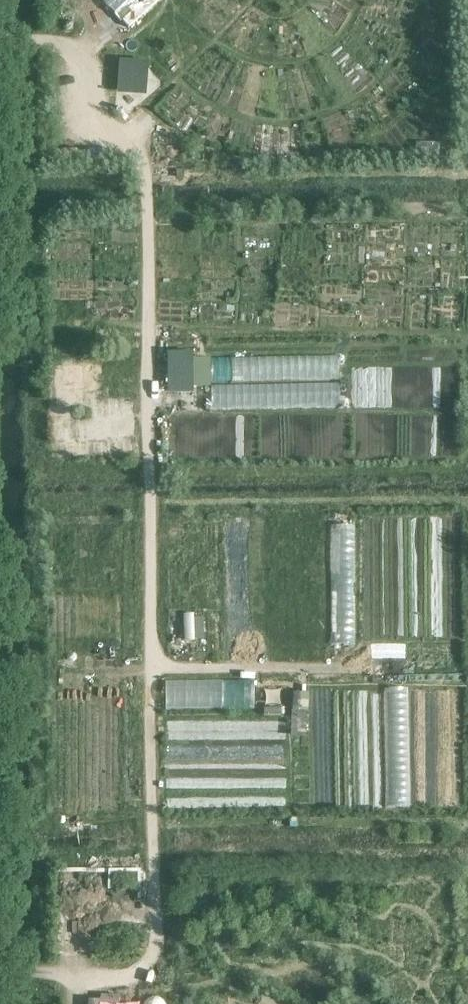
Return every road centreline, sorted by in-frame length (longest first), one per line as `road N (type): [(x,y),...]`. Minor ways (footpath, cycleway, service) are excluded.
road 1 (track): [(149,668),(387,667)]

